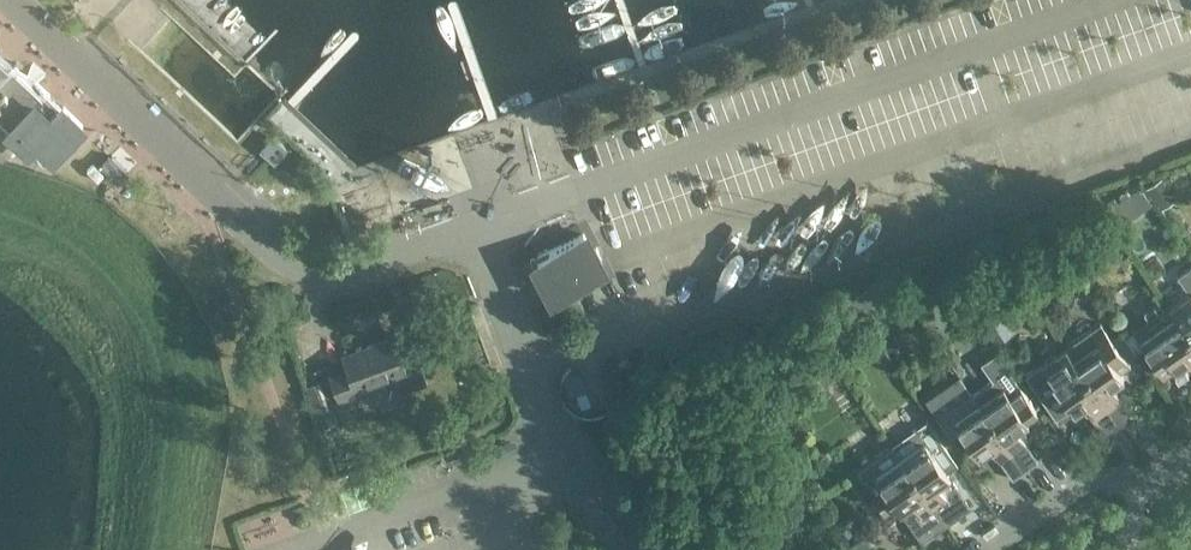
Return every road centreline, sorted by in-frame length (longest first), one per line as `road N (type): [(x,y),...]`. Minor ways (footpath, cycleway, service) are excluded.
road 1 (unclassified): [(633,549),(540,427),(466,229),(391,257),(323,274),(300,272),(278,260),(6,0)]
road 2 (residential): [(988,549),(1073,488),(1164,474),(1190,459)]

